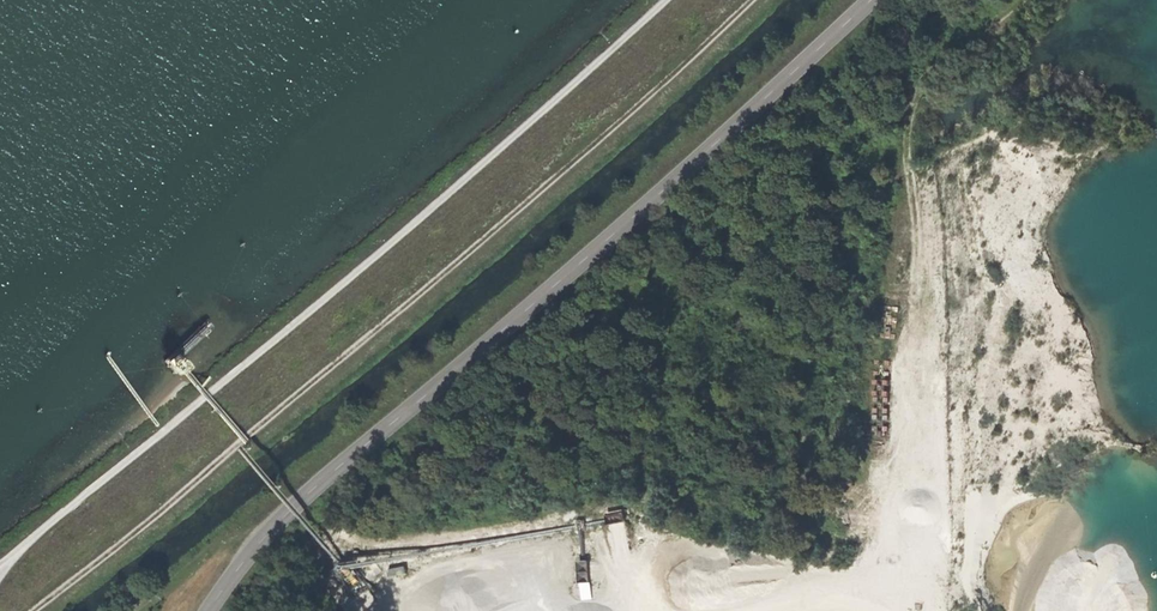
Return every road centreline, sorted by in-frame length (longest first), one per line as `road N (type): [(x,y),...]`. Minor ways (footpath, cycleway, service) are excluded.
road 1 (track): [(767,0),(156,521),(33,610)]
road 2 (tertiary): [(874,0),(251,550),(211,610)]
road 3 (track): [(666,0),(524,130),(0,566)]

